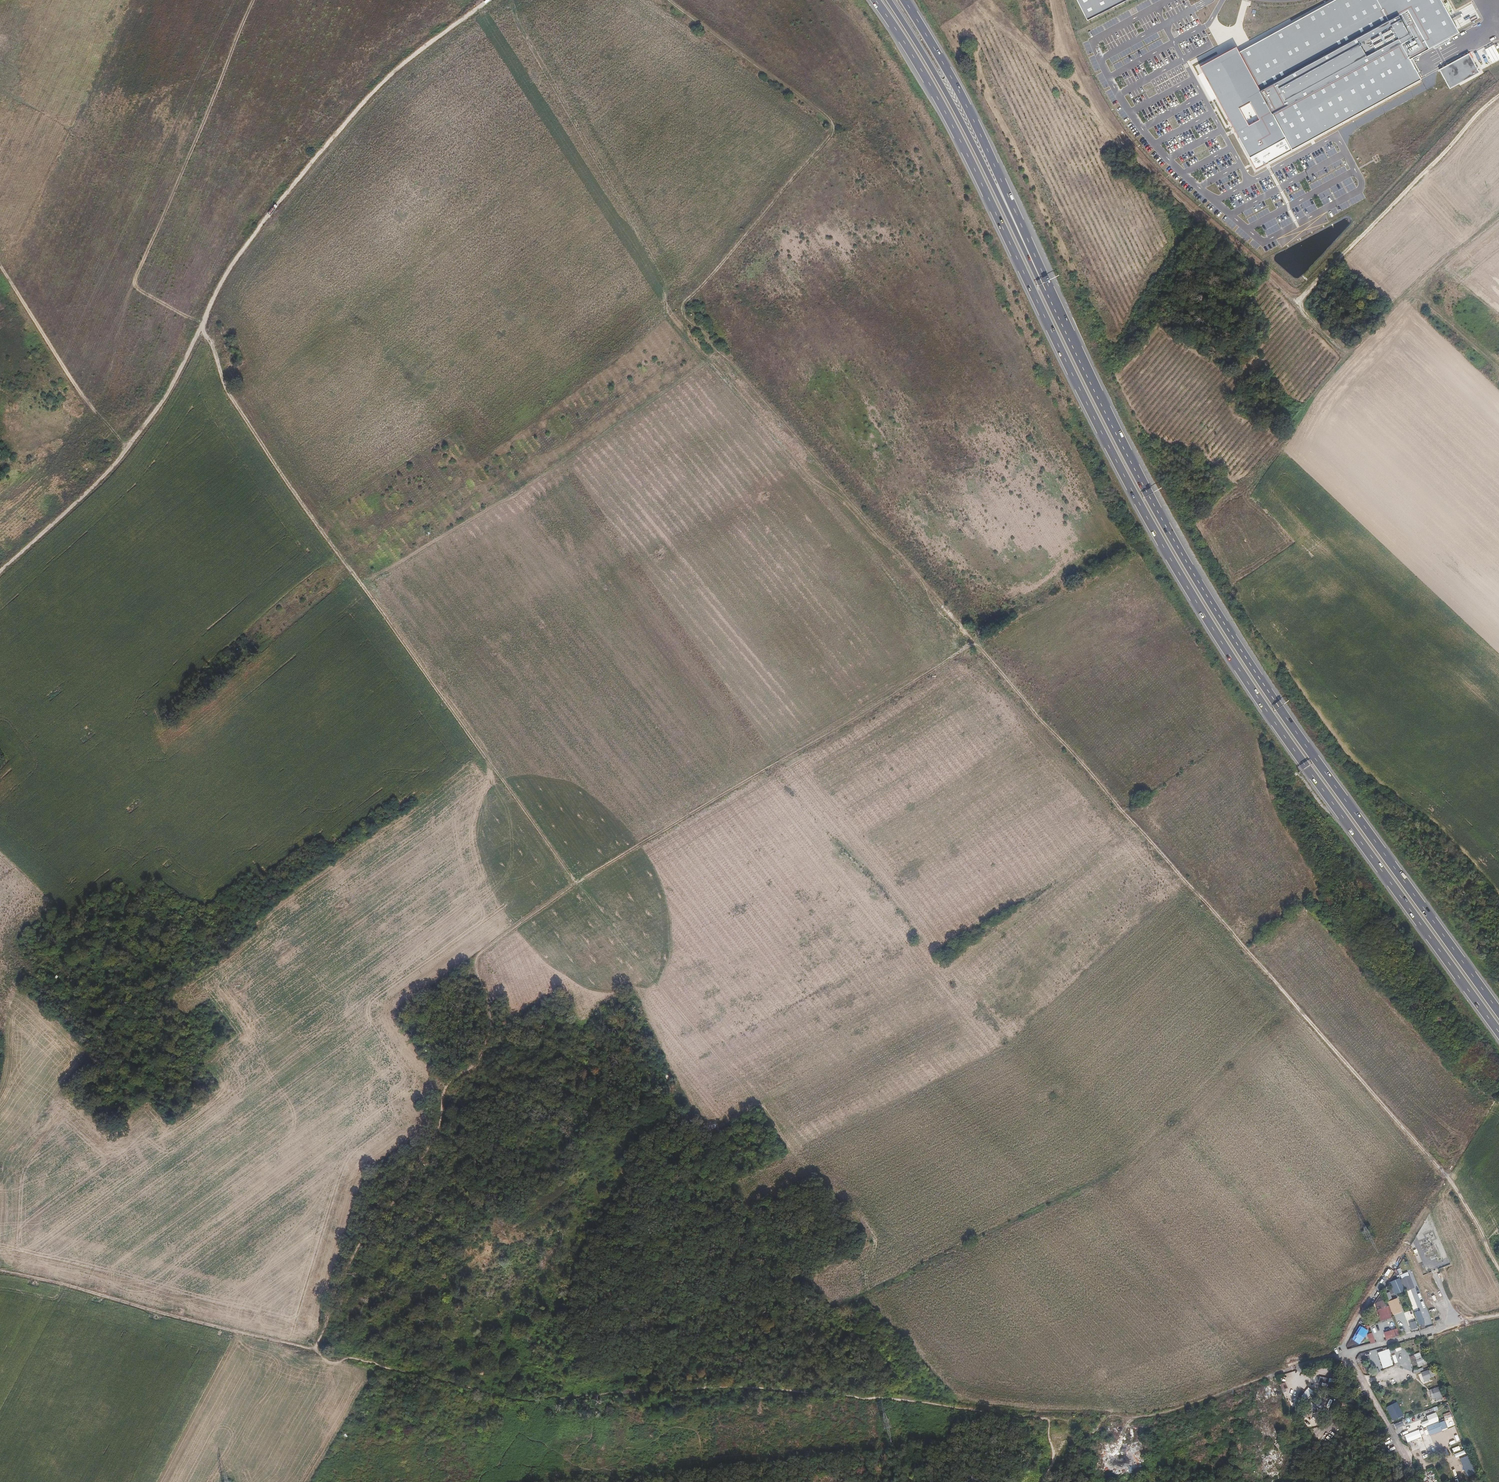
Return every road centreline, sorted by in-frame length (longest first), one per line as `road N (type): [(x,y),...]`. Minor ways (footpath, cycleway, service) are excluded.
road 1 (track): [(671,0),(832,127),(683,313),(1449,1177),(1498,1269)]
road 2 (track): [(1348,1353),(1132,1418),(1026,1418),(749,1387),(530,1399),(0,1270)]
road 3 (motorway): [(874,0),(972,159),(1060,351),(1198,606),(1498,1031)]
road 4 (track): [(207,316),(230,396),(577,882),(974,641)]
road 5 (motorway): [(1498,1004),(1229,631),(1153,503),(1043,282)]
road 6 (track): [(0,571),(113,468),(149,421),(222,282),(299,178),(392,75),(487,0)]
road 7 (track): [(577,882),(510,929),(481,962),(488,1045),(439,1109),(409,1178),(351,1257),(316,1350)]
road 8 (track): [(714,1140),(822,1167),(879,1247),(865,1281),(964,1409)]
road 9 (motorway): [(1043,282),(985,163),(889,0)]
road 10 (motorway): [(1043,282),(975,120),(908,0)]
road 11 (unclassified): [(1418,1481),(1348,1353),(1498,1315)]
road 12 (track): [(1348,1353),(1490,1106)]
road 13 (track): [(1348,1353),(1335,1426),(1313,1447),(1299,1481)]

